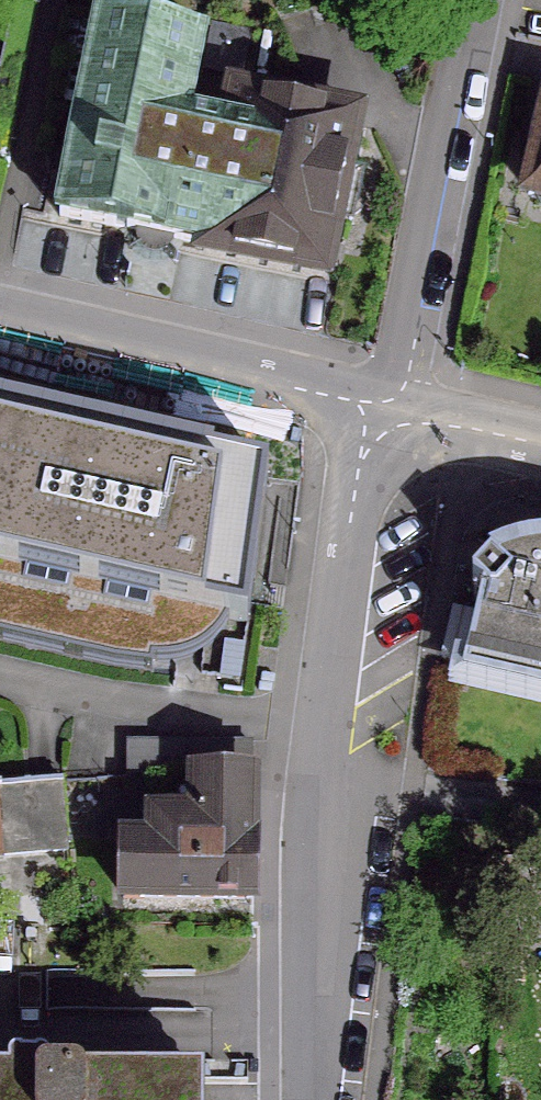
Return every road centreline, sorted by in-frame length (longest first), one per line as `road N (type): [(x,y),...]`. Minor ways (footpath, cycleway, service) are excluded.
road 1 (residential): [(376,405),(302,935),(298,1099)]
road 2 (residential): [(469,0),(376,405)]
road 3 (residential): [(0,318),(376,405)]
road 4 (residential): [(376,405),(540,444)]

